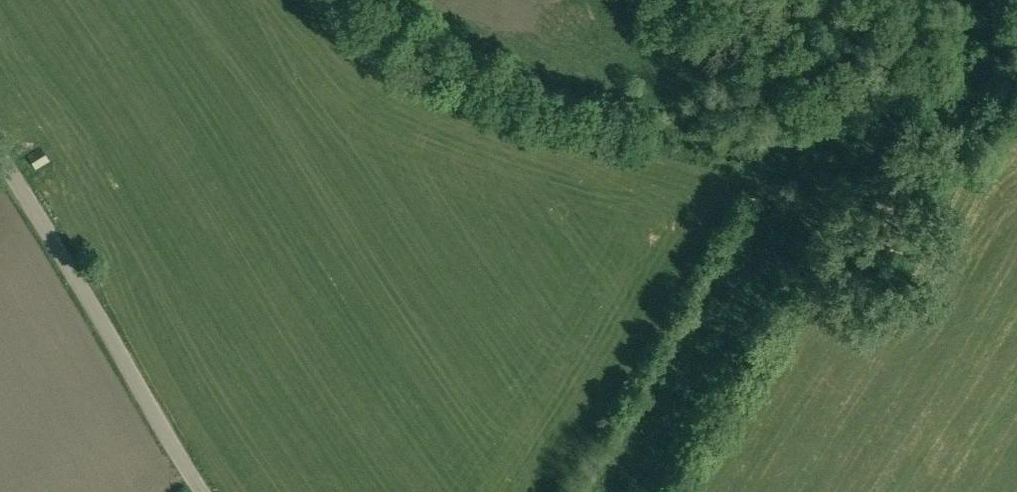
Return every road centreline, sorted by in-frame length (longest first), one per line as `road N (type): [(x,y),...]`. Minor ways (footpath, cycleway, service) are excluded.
road 1 (track): [(1016,92),(950,75),(909,97),(671,491)]
road 2 (unclassified): [(205,491),(0,160)]

